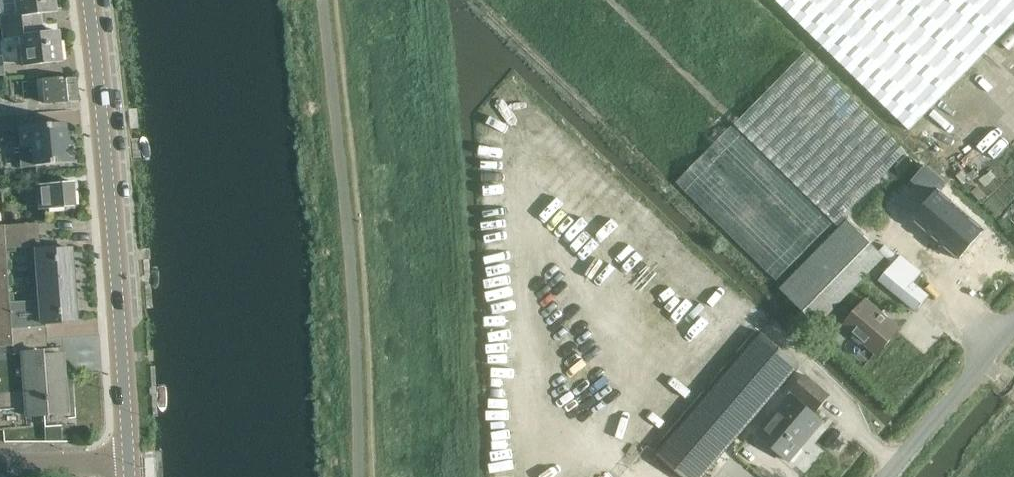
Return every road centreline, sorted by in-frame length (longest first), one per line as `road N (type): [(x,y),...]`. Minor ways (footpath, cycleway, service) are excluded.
road 1 (tertiary): [(128,464),(89,0)]
road 2 (unclassified): [(888,476),(1013,326)]
road 3 (residential): [(128,464),(0,466)]

